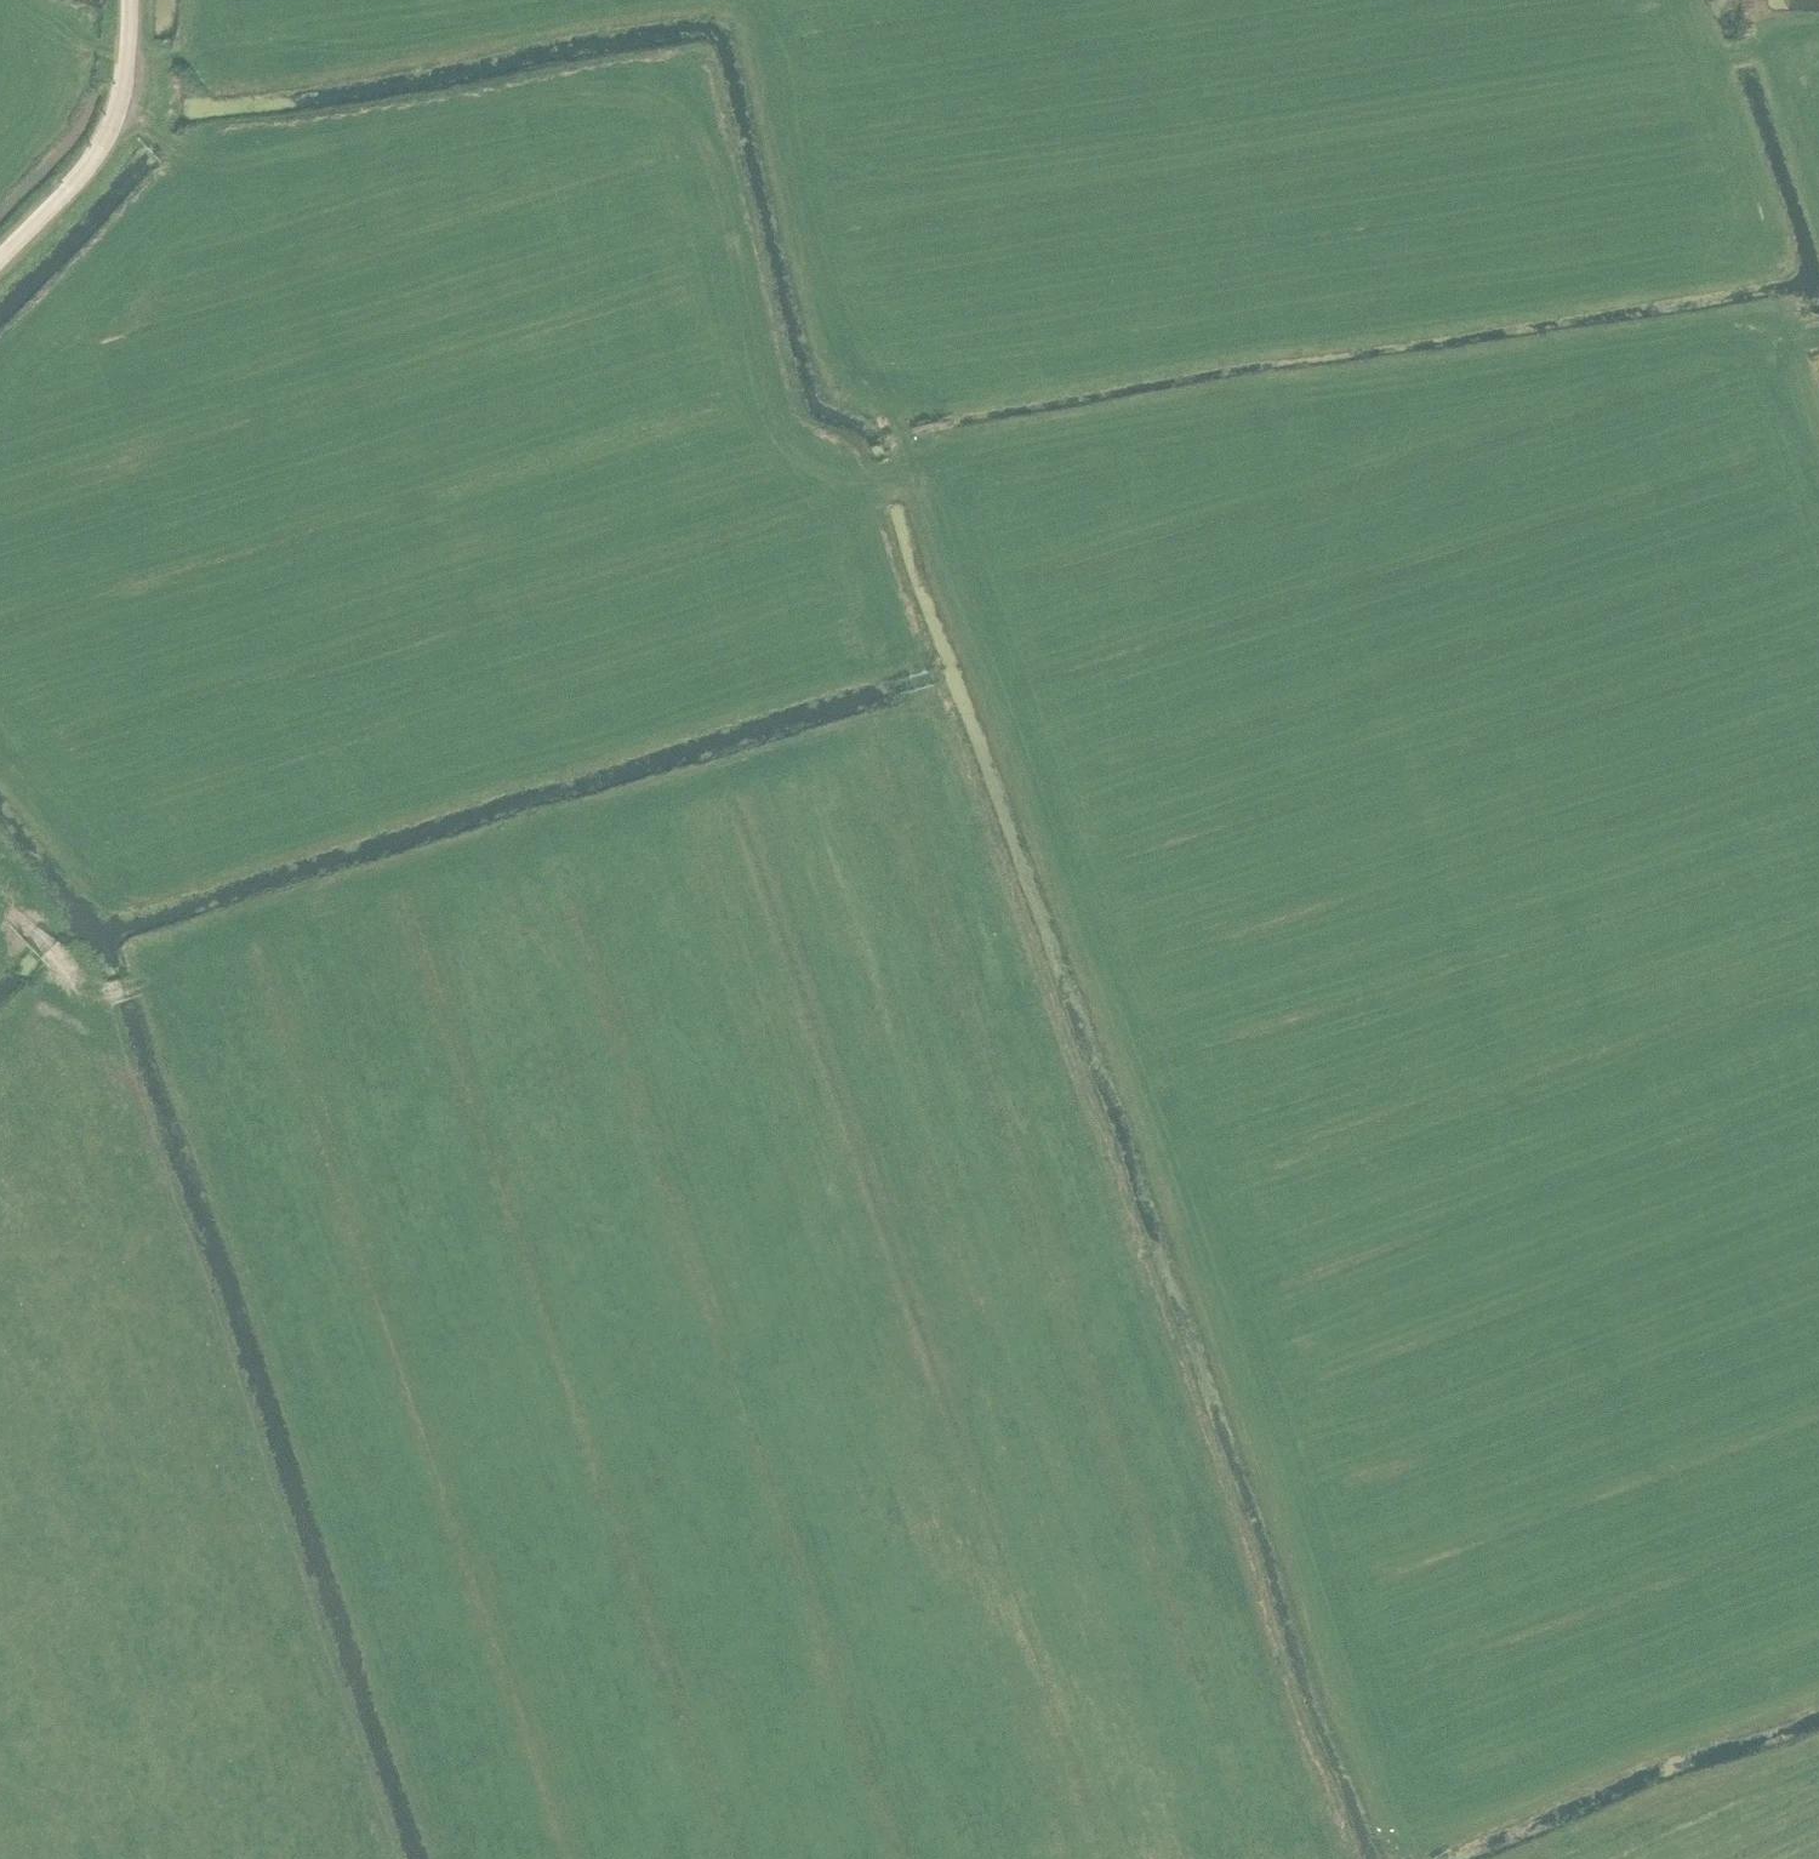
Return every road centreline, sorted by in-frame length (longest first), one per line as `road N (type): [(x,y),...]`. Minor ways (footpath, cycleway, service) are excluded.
road 1 (tertiary): [(0,258),(111,133),(127,60),(129,0)]

